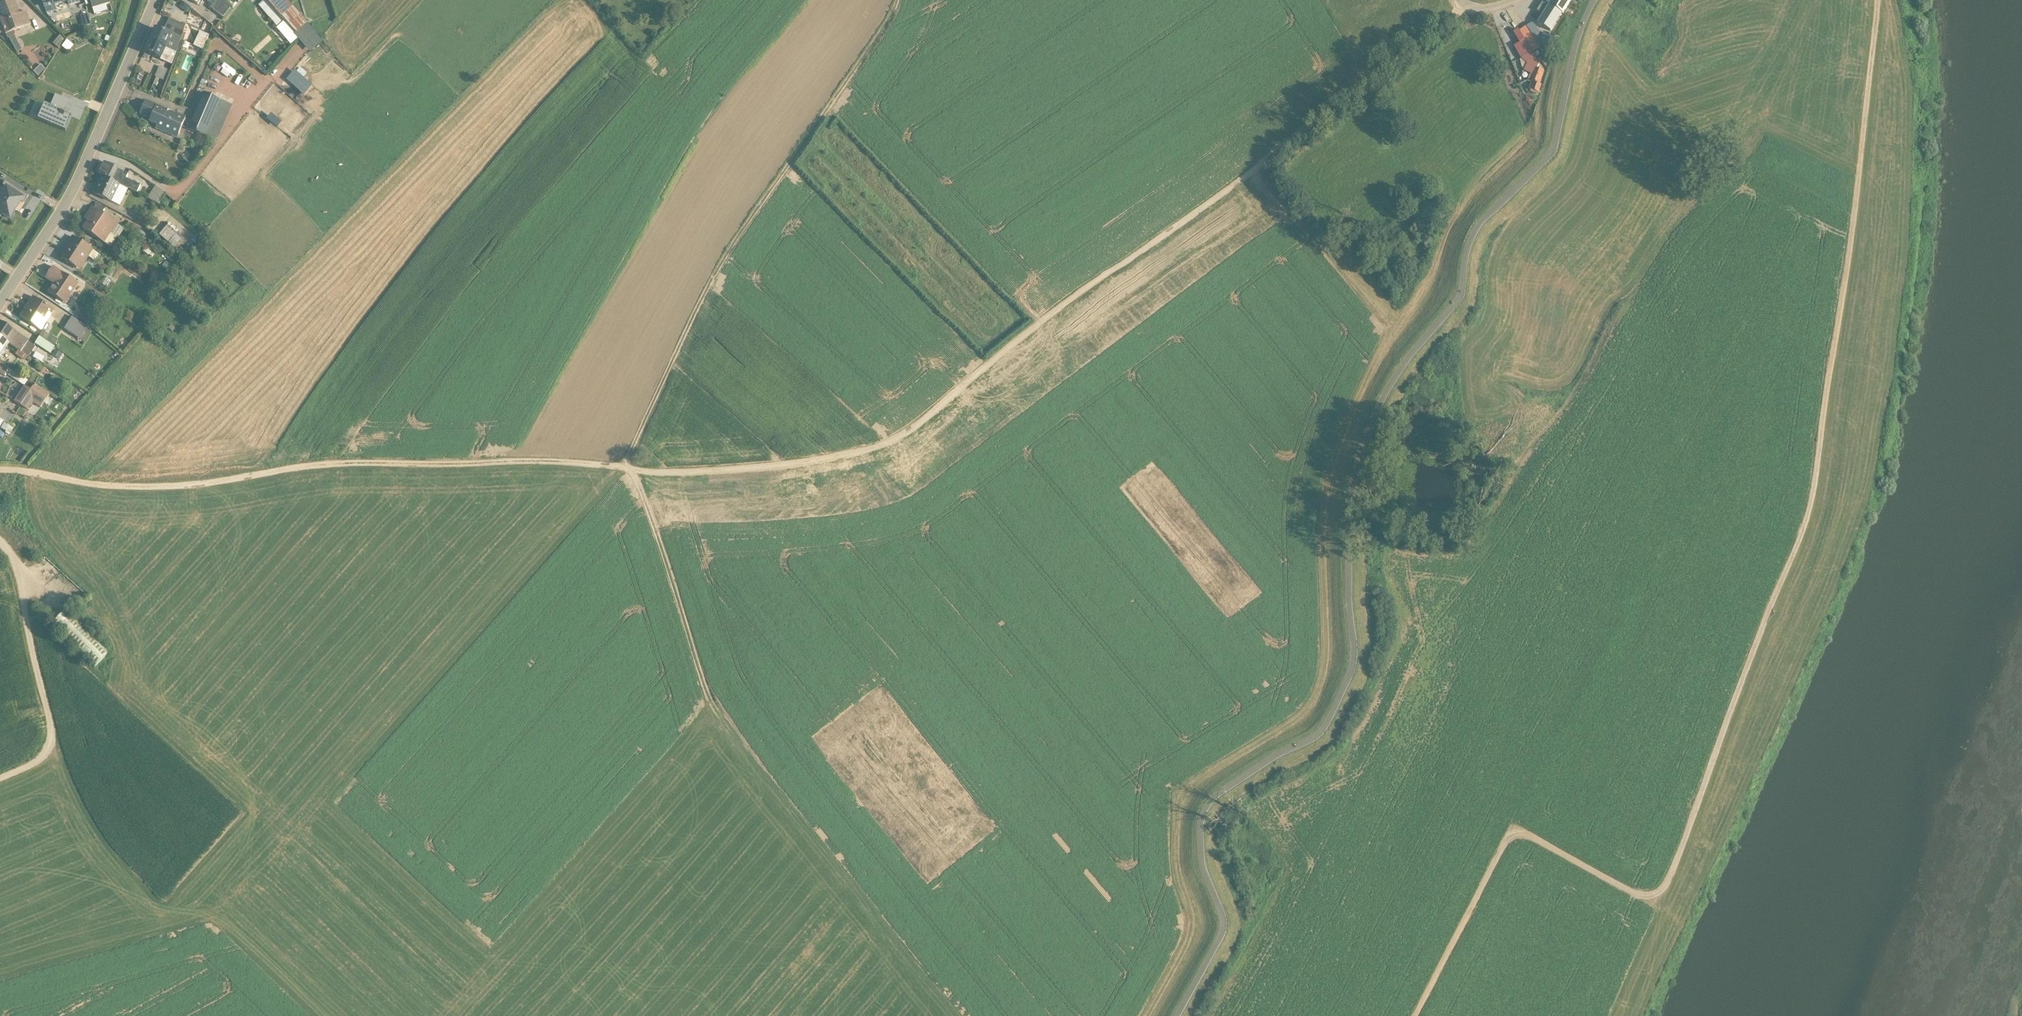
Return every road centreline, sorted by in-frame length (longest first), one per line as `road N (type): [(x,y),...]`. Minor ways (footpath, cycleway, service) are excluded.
road 1 (track): [(1877,0),(1840,324),(1806,520),(1667,887),(1641,899),(1514,836),(1416,1015)]
road 2 (track): [(1466,5),(1010,348),(905,436),(782,467),(624,469)]
road 3 (track): [(624,469),(544,461),(331,464),(165,485),(0,472)]
road 4 (track): [(624,469),(723,259),(898,0)]
road 5 (residential): [(0,302),(63,209),(156,0)]
road 6 (track): [(0,541),(13,561),(52,738),(39,761),(0,778)]
road 7 (track): [(632,472),(704,695)]
road 8 (track): [(1258,169),(1387,321)]

